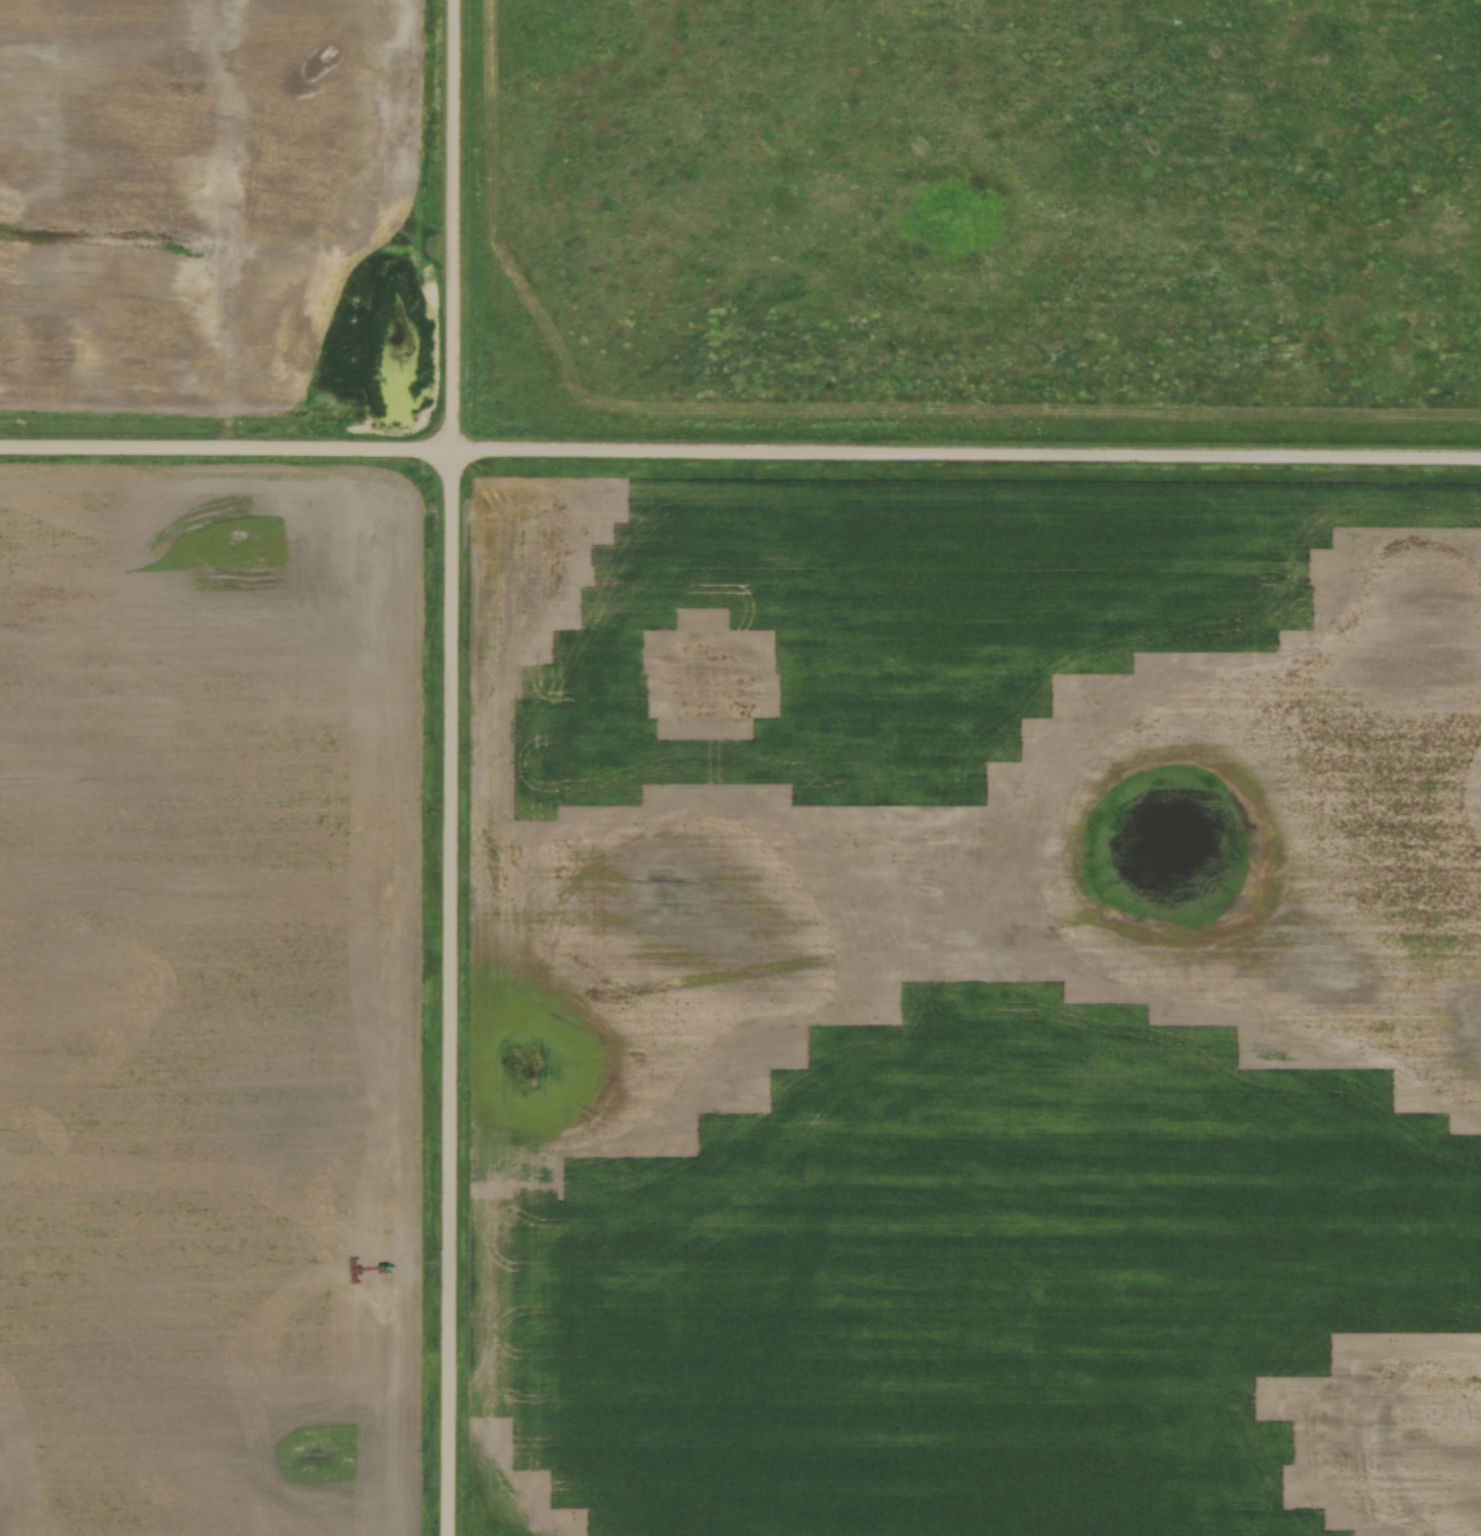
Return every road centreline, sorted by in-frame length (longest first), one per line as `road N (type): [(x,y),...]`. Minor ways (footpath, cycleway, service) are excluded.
road 1 (track): [(451,0),(447,1535)]
road 2 (residential): [(1480,460),(0,451)]

